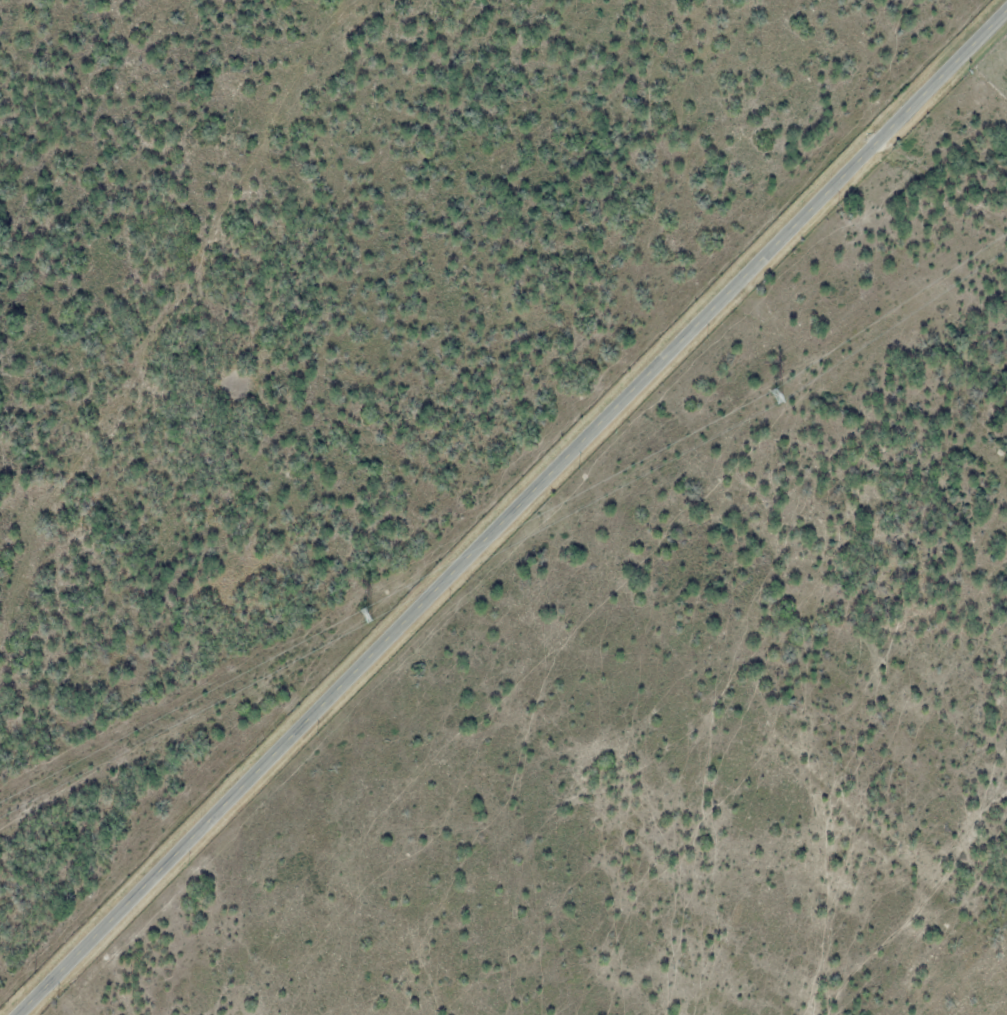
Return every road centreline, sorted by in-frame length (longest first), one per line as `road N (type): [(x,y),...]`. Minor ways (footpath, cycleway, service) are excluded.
road 1 (tertiary): [(1006,15),(23,1014)]

